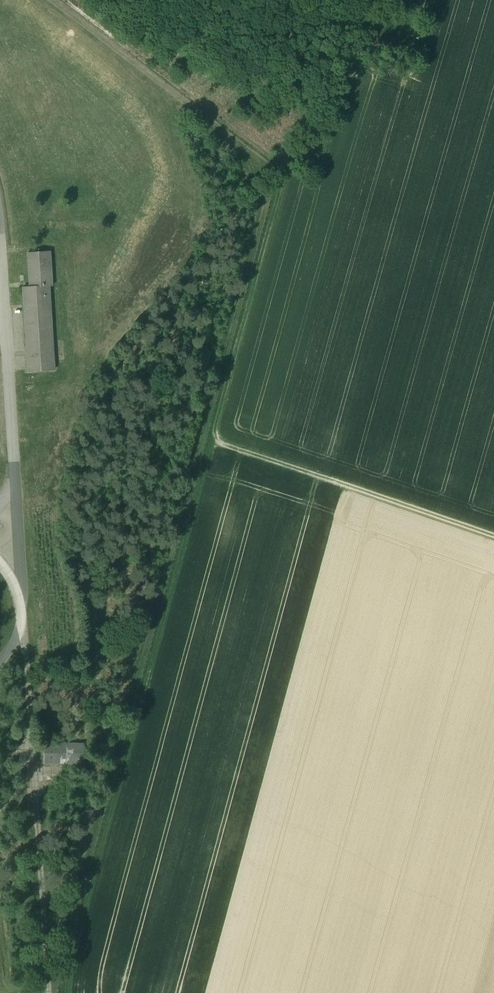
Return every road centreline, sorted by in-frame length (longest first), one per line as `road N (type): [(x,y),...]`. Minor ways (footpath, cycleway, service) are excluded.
road 1 (track): [(367,0),(284,168),(66,992)]
road 2 (track): [(210,441),(493,537)]

